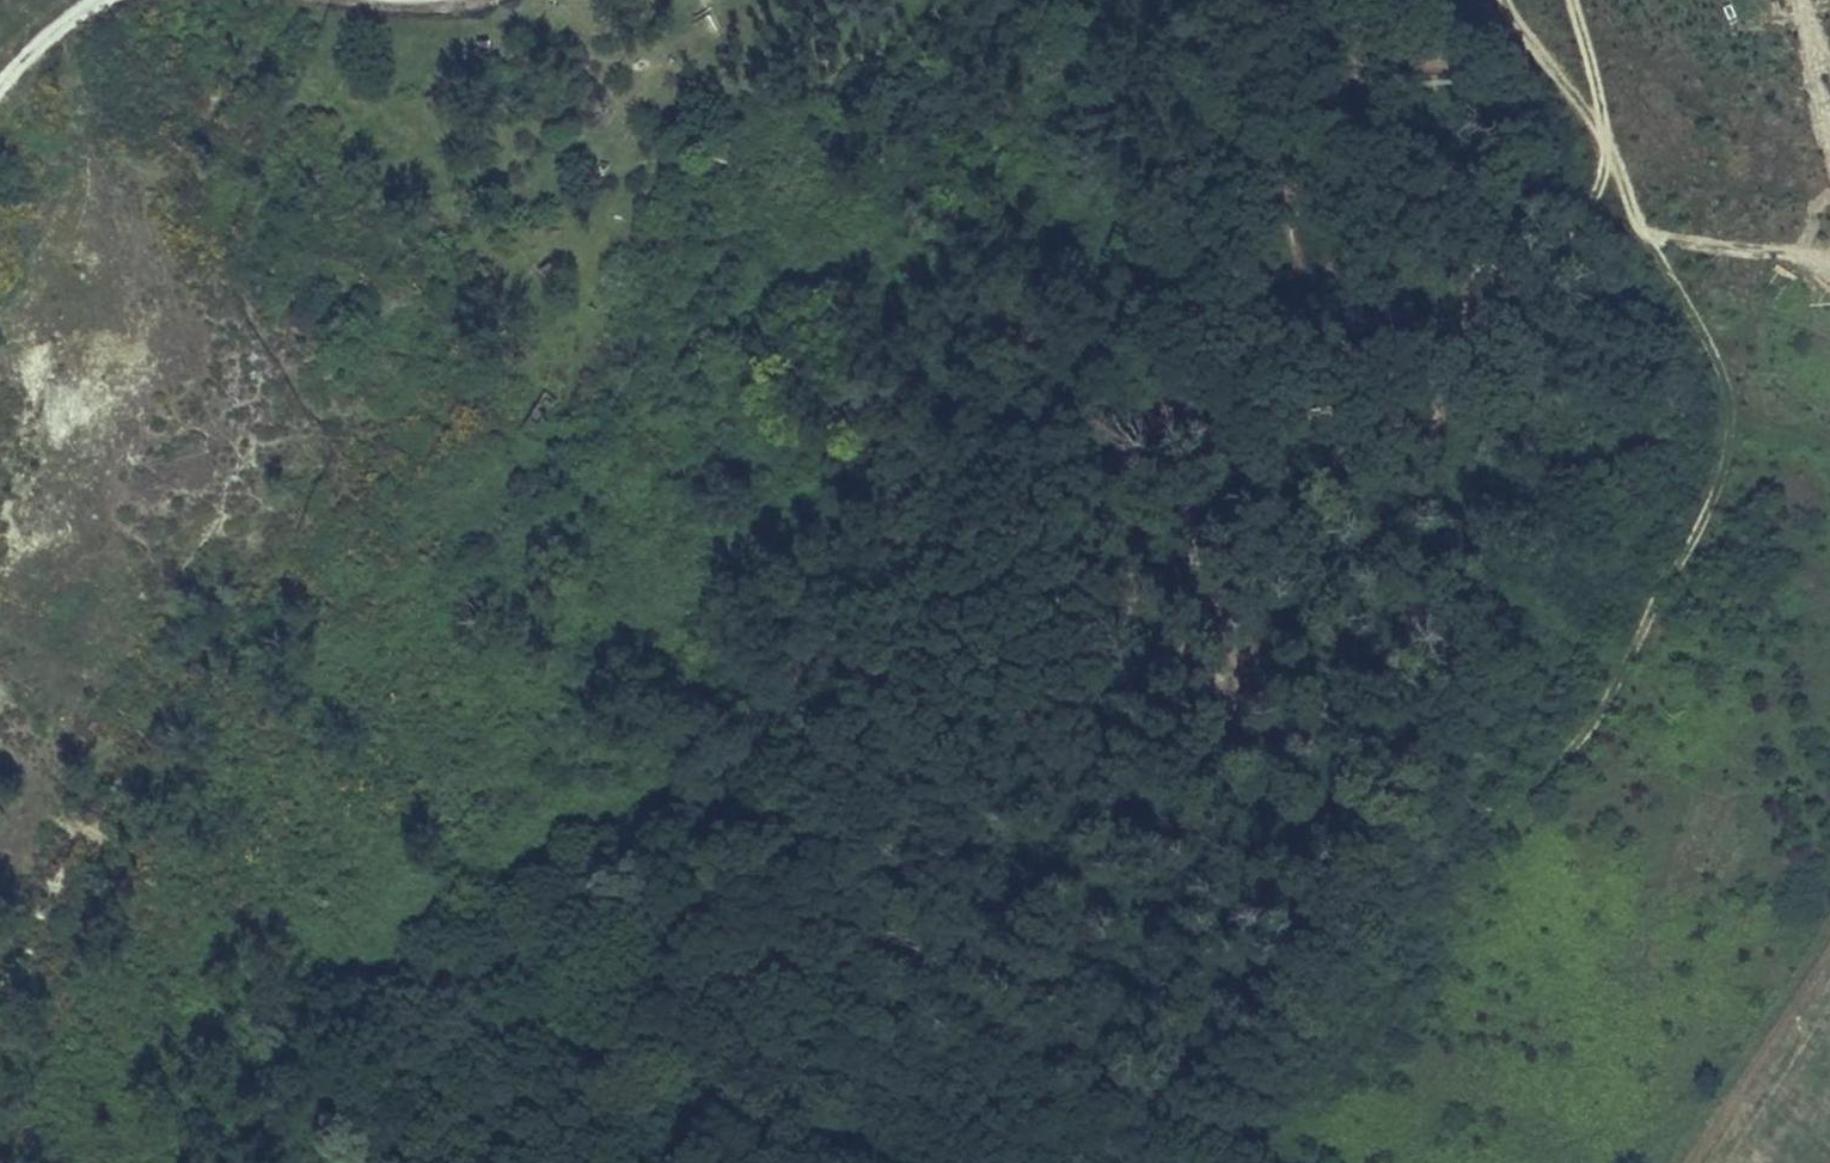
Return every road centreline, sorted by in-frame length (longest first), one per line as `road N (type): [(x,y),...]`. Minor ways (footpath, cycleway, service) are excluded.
road 1 (track): [(0,107),(49,48),(133,0)]

